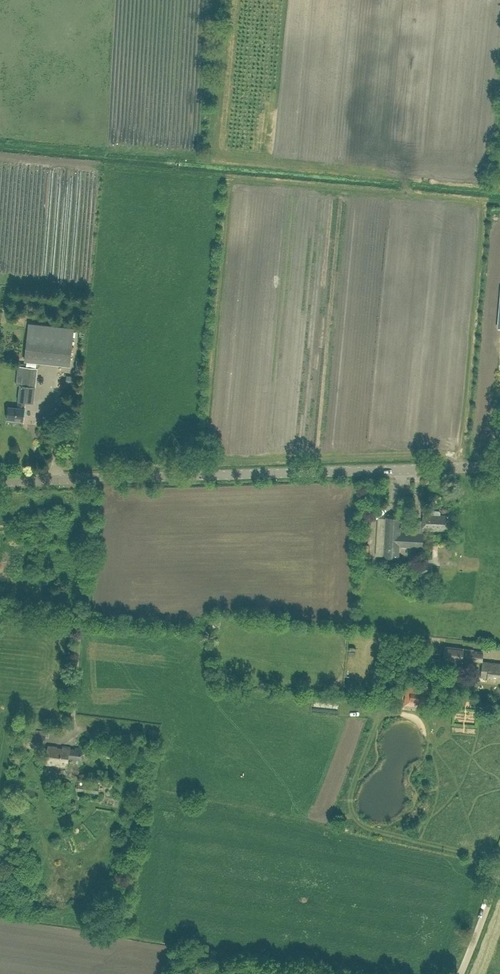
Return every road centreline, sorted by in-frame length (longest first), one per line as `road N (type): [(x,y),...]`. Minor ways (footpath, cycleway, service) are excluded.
road 1 (tertiary): [(0,481),(499,466)]

